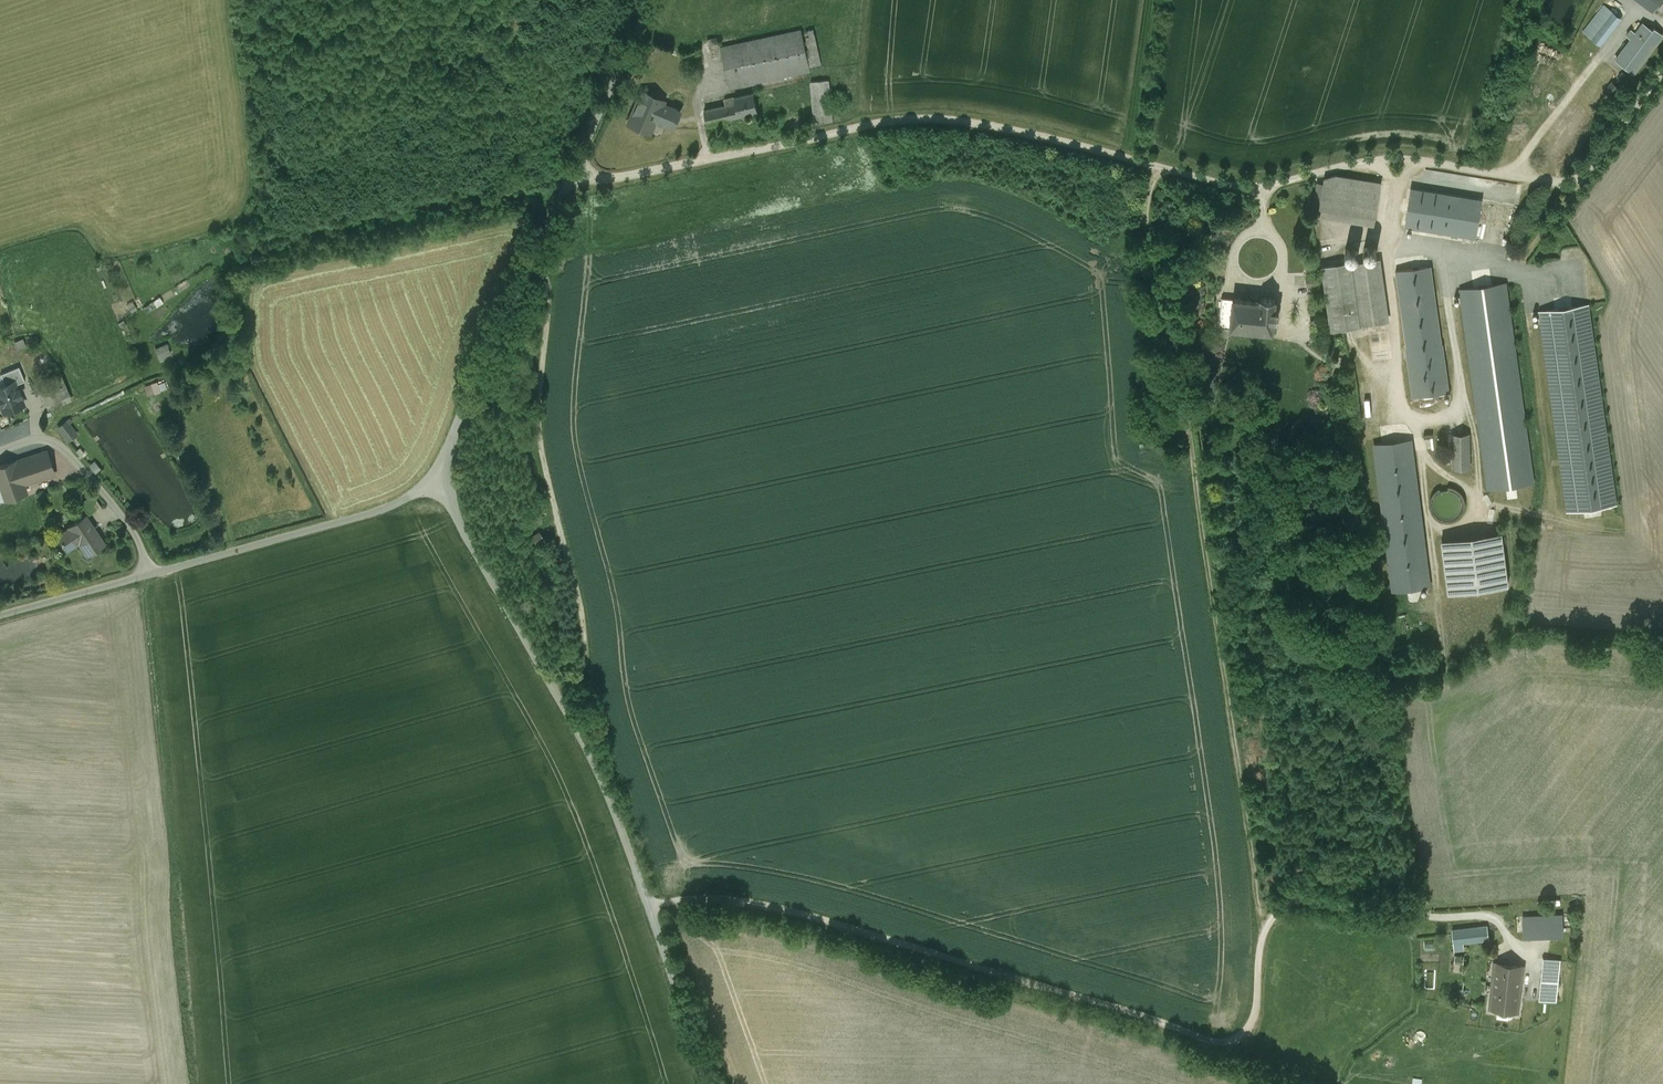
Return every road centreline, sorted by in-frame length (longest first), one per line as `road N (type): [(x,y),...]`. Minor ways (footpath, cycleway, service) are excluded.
road 1 (unclassified): [(1588,173),(1549,182),(1384,160),(1237,186),(934,122),(865,127),(598,179),(574,171)]
road 2 (track): [(1261,937),(1187,407),(1147,232),(1151,185),(1163,169)]
road 3 (unclassified): [(705,1083),(623,823),(441,478)]
road 4 (unclassified): [(441,478),(373,513),(0,616)]
road 5 (track): [(531,259),(548,290),(538,436),(588,654),(582,670),(554,687)]
road 6 (unclassified): [(441,478),(465,405),(574,171)]
road 7 (unclassified): [(574,171),(648,0)]
road 8 (unclassified): [(1588,173),(1662,72)]

